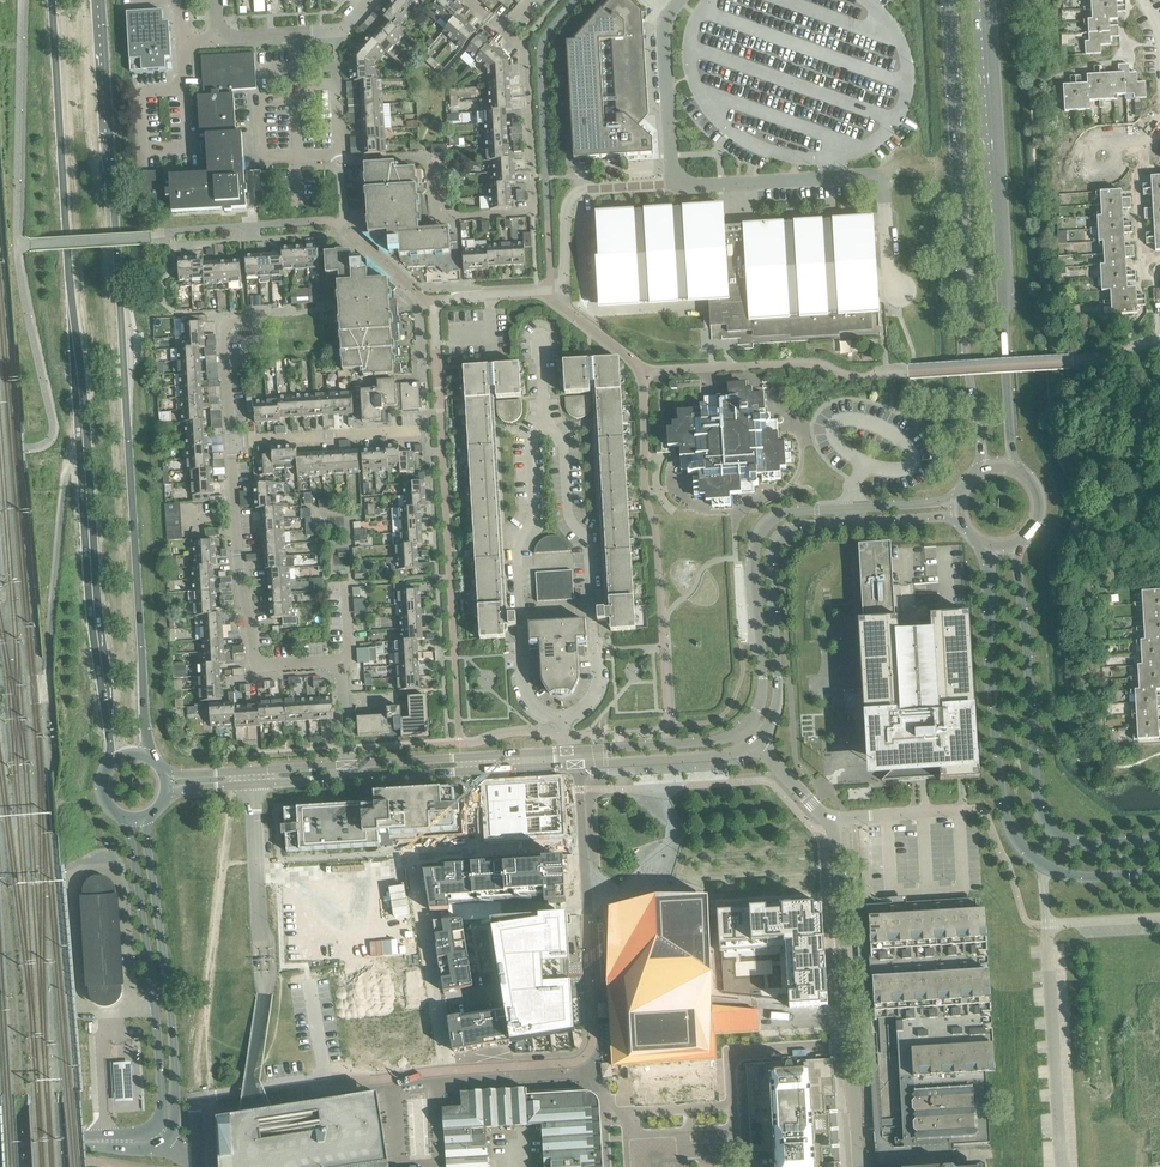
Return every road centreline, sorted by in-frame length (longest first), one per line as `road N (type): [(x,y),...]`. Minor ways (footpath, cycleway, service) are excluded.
road 1 (secondary): [(52,0),(111,760)]
road 2 (secondary): [(143,754),(102,0)]
road 3 (residential): [(295,160),(422,158),(446,216),(532,215),(521,44),(503,29)]
road 4 (secondary): [(1015,468),(985,0)]
road 5 (secondary): [(947,0),(982,467)]
road 6 (tertiary): [(956,500),(792,513),(771,523),(756,550),(762,698),(742,730)]
road 7 (secondary): [(1159,840),(1085,845),(1058,833),(1045,816),(1036,791),(1017,544)]
road 8 (tertiary): [(756,744),(778,698),(771,559),(780,539),(804,526),(957,517)]
road 9 (tertiary): [(833,825),(857,1166)]
road 10 (secondary): [(985,547),(1001,802),(1011,832),(1048,868)]
road 11 (unclassified): [(250,1113),(263,994),(252,784)]
road 12 (unclassified): [(896,294),(888,283),(879,181),(868,174),(671,185)]
road 13 (secondary): [(165,1138),(176,1120),(172,1029),(148,817)]
road 14 (residential): [(564,717),(592,692),(592,603),(583,535),(566,509),(561,442),(544,422)]
road 15 (secondary): [(126,820),(161,1067),(162,1114),(154,1127)]
road 16 (residential): [(1047,925),(1058,1166)]
road 17 (residential): [(339,672),(326,661),(254,658),(236,510)]
road 18 (tertiary): [(348,778),(576,766)]
road 19 (tertiary): [(571,751),(347,763)]
road 20 (residential): [(520,637),(516,562),(534,515),(528,448),(544,422)]
road 21 (unclassified): [(446,1071),(410,861)]
road 22 (unclassified): [(671,185),(662,25),(683,0)]
road 23 (unclassified): [(198,1157),(194,1103),(200,1097),(325,1079)]
road 24 (residential): [(562,284),(565,208),(574,196),(671,185)]
road 25 (residential): [(231,442),(417,430)]
road 26 (tertiary): [(576,766),(719,756),(756,744)]
road 27 (tertiary): [(742,730),(705,741),(571,751)]
road 28 (secondary): [(0,1152),(151,1145),(165,1138)]
road 29 (secondary): [(154,1127),(0,1138)]
road 30 (residential): [(833,825),(959,811)]
road 31 (residential): [(292,35),(295,160)]

